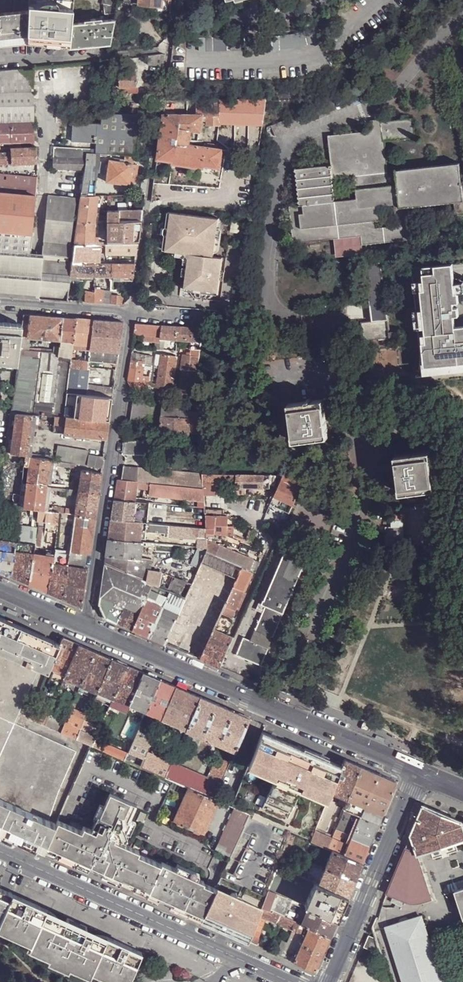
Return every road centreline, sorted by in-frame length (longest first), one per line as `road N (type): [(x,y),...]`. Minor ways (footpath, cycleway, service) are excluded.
road 1 (tertiary): [(91,630),(418,773)]
road 2 (residential): [(91,630),(130,312)]
road 3 (residential): [(289,981),(0,851)]
road 4 (residential): [(130,312),(167,48)]
road 5 (residential): [(330,981),(418,773)]
road 6 (unclassified): [(0,64),(167,48)]
road 7 (residential): [(130,312),(0,302)]

